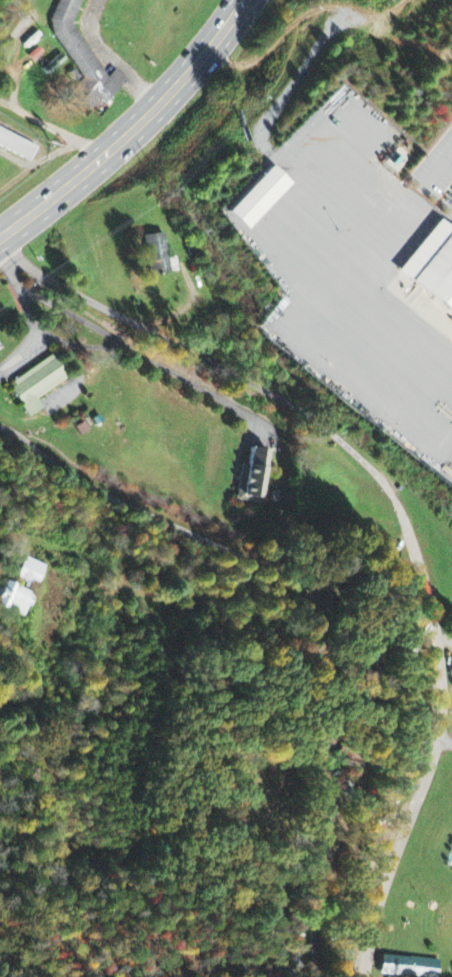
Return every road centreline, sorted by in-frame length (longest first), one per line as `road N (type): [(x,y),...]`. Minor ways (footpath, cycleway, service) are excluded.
road 1 (residential): [(0,244),(332,433),(381,476),(404,520),(440,635),(442,737),(370,937),(363,976)]
road 2 (residential): [(303,976),(277,946),(274,925),(277,884),(314,844),(319,691),(303,600),(291,577),(89,485),(0,427)]
road 3 (trunk): [(0,235),(104,158),(217,41),(242,0)]

